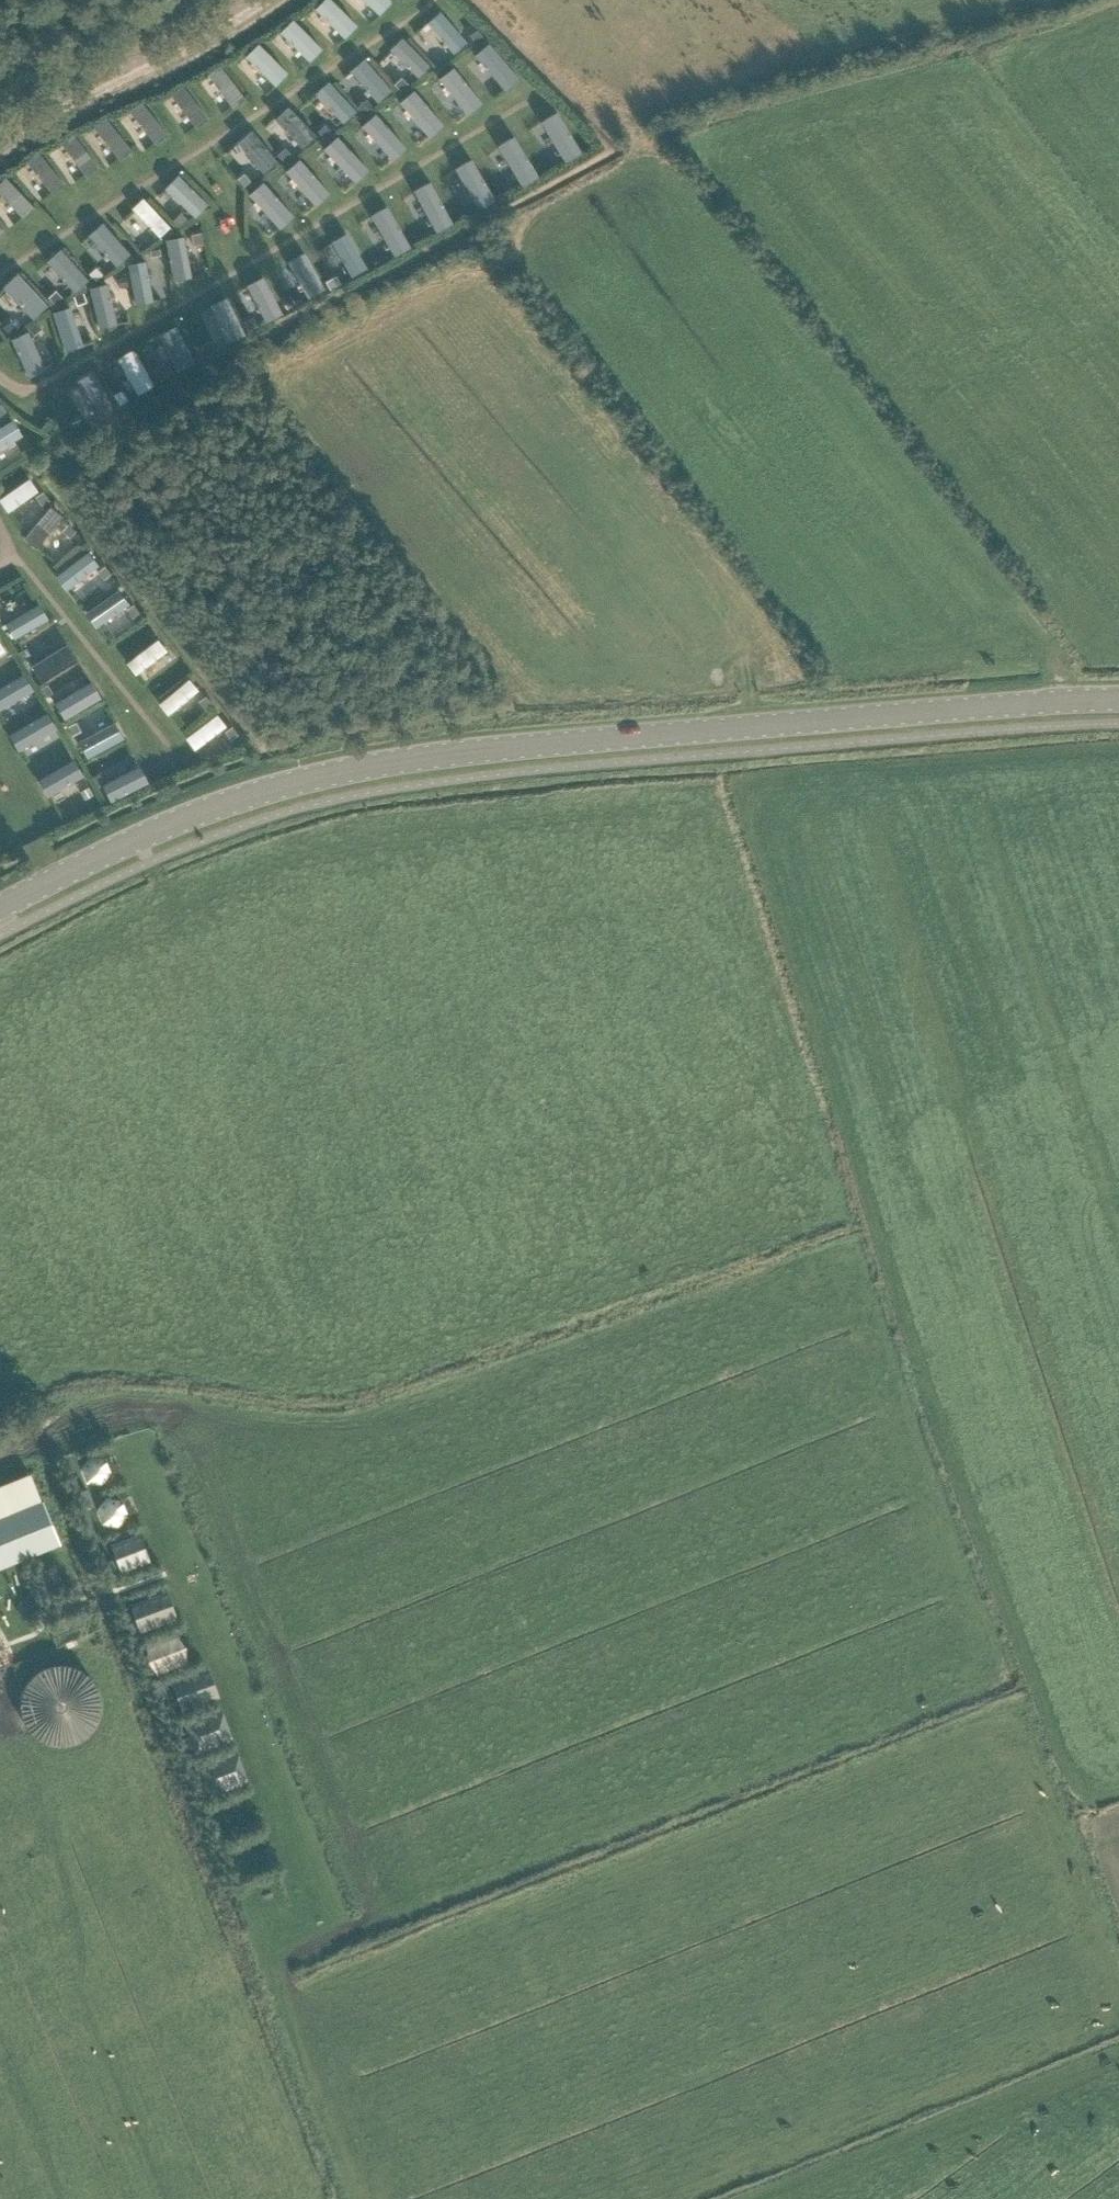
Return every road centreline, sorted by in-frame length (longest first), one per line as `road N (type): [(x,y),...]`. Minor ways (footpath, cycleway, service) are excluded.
road 1 (tertiary): [(0,906),(171,823),(360,767),(1118,698)]
road 2 (track): [(268,0),(0,143)]

